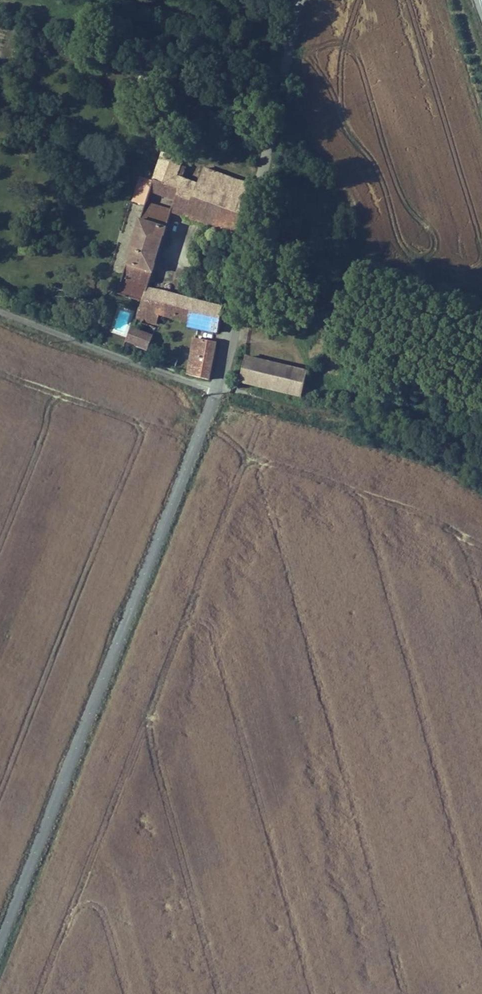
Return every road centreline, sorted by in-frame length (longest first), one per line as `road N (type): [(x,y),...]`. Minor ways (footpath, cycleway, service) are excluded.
road 1 (tertiary): [(218,390),(0,943)]
road 2 (tertiary): [(299,0),(218,390)]
road 3 (track): [(218,390),(355,418),(481,469)]
road 4 (unclassified): [(0,313),(218,390)]

